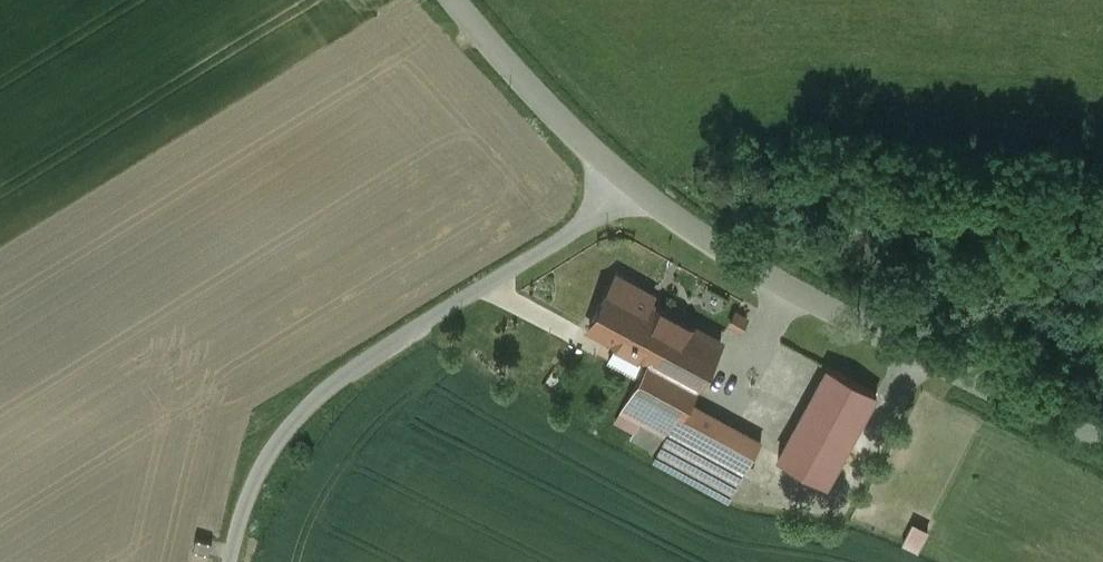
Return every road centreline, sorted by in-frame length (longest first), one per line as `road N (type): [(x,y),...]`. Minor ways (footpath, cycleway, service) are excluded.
road 1 (unclassified): [(231,561),(253,486),(313,403),(634,189)]
road 2 (unclassified): [(634,189),(802,295),(1102,443)]
road 3 (unclassified): [(452,0),(520,80),(634,189)]

